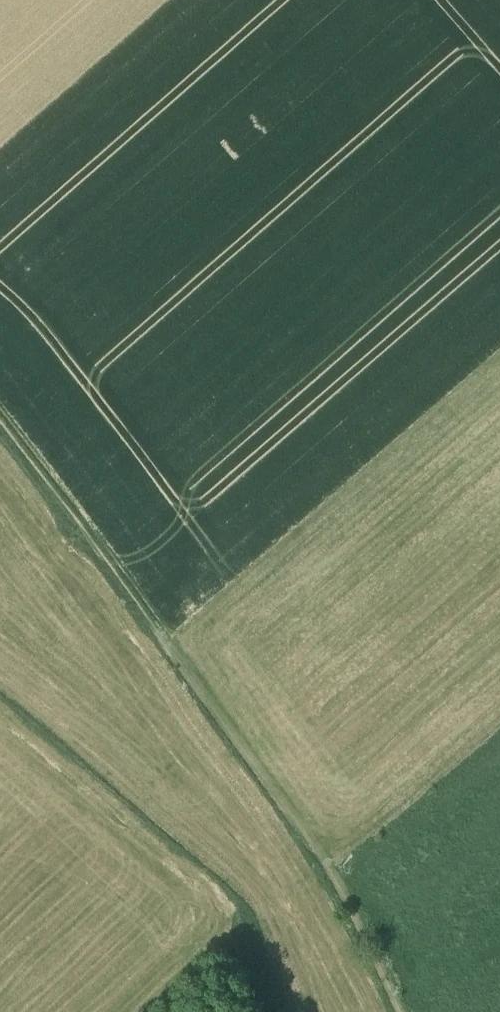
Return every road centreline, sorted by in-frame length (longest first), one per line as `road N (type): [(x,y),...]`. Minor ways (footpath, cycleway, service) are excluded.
road 1 (track): [(0,422),(348,884),(404,1011)]
road 2 (track): [(282,1011),(243,922),(0,717)]

